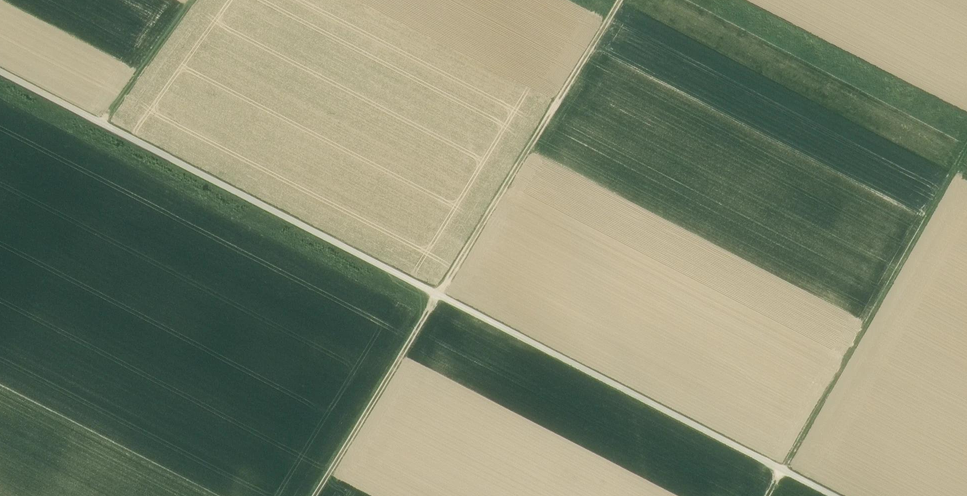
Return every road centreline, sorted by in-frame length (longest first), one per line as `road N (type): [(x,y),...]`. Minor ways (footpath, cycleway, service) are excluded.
road 1 (track): [(0,75),(824,495)]
road 2 (track): [(325,495),(622,0)]
road 3 (track): [(966,142),(769,495)]
road 4 (track): [(201,0),(108,130)]

